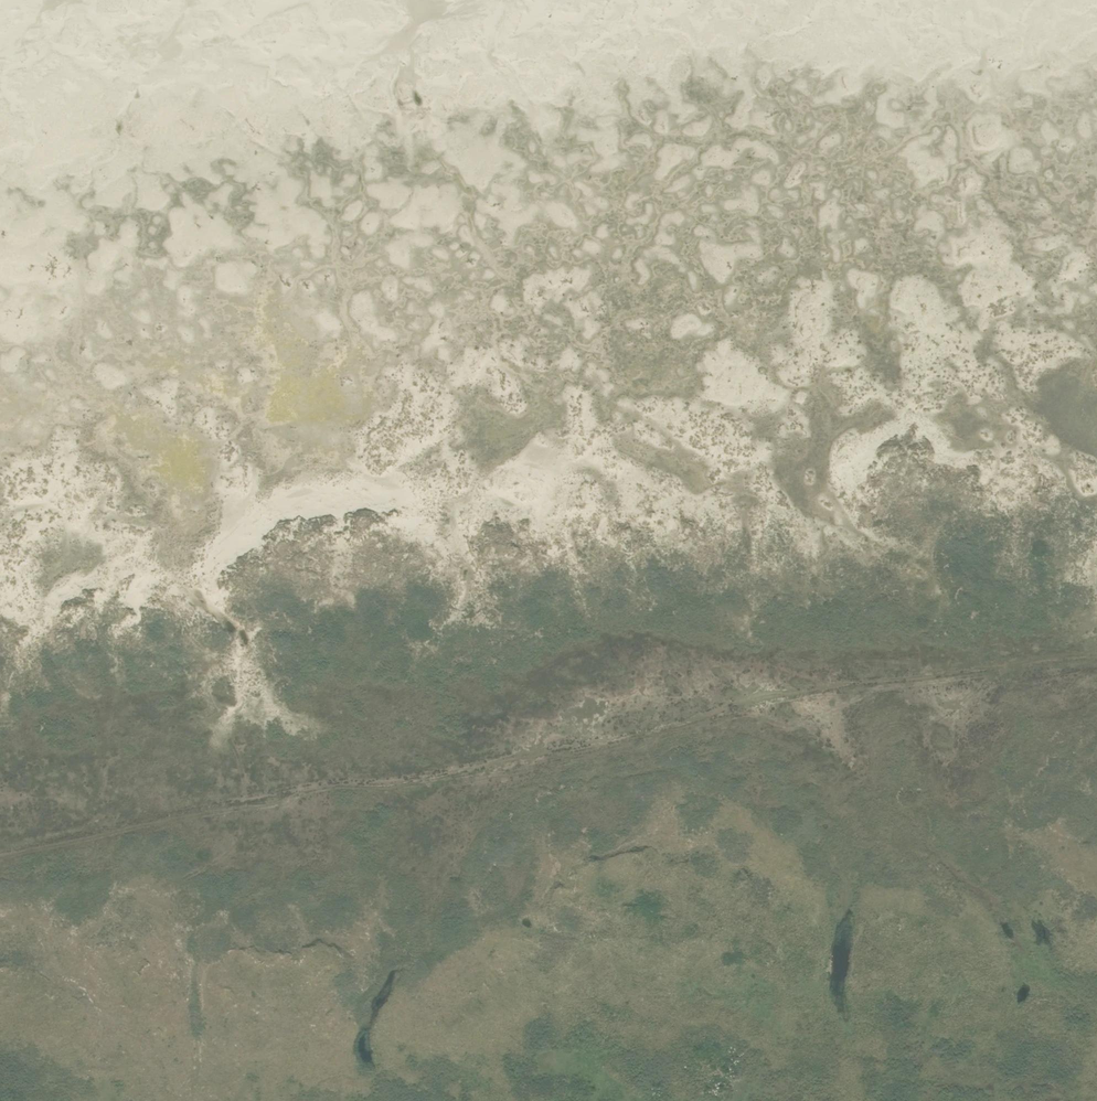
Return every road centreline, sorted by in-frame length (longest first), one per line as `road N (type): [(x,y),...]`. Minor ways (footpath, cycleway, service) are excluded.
road 1 (track): [(0,853),(236,802),(630,736),(853,683),(1096,659)]

